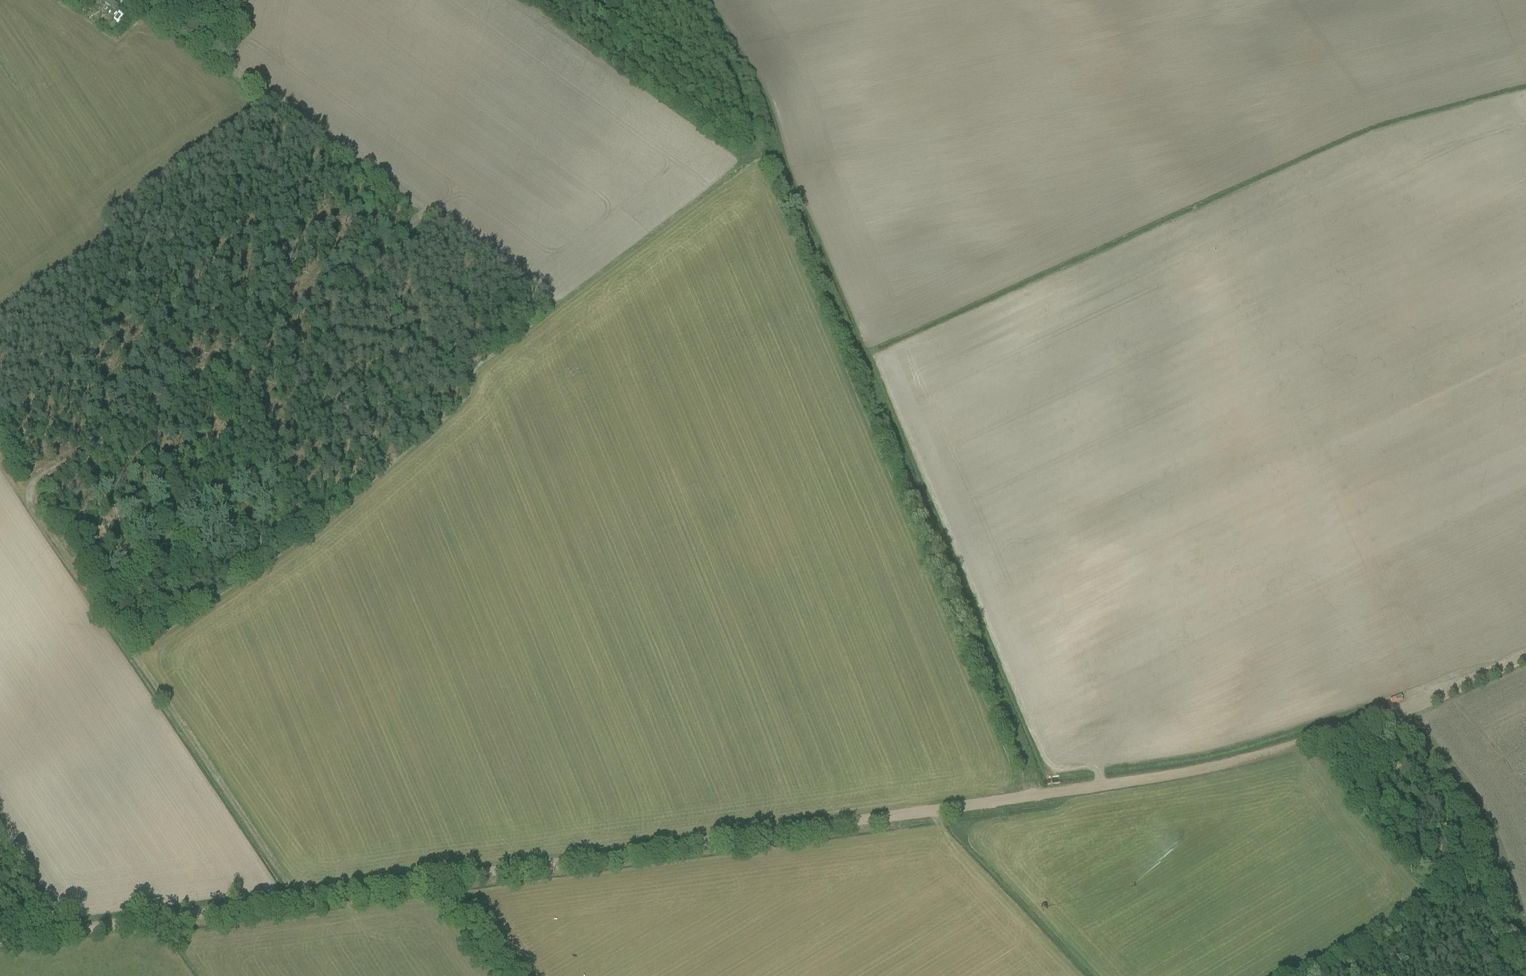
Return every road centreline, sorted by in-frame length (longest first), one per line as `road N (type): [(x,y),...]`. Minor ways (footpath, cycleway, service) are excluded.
road 1 (track): [(1400,713),(1173,774),(0,943)]
road 2 (track): [(1525,934),(1488,828),(1400,713)]
road 3 (track): [(1525,656),(1400,713)]

